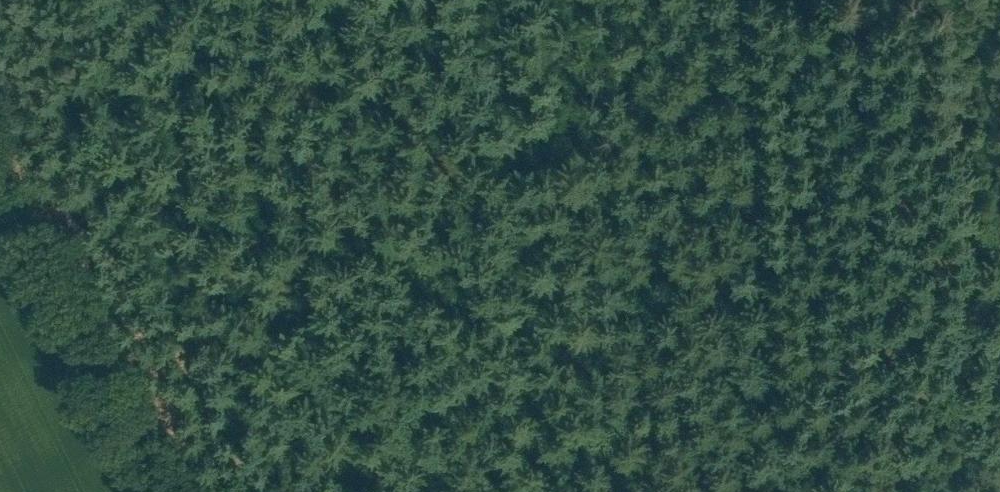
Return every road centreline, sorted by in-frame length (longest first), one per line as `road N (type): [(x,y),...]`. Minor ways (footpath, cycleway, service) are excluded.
road 1 (track): [(763,491),(718,0)]
road 2 (track): [(0,222),(139,491)]

